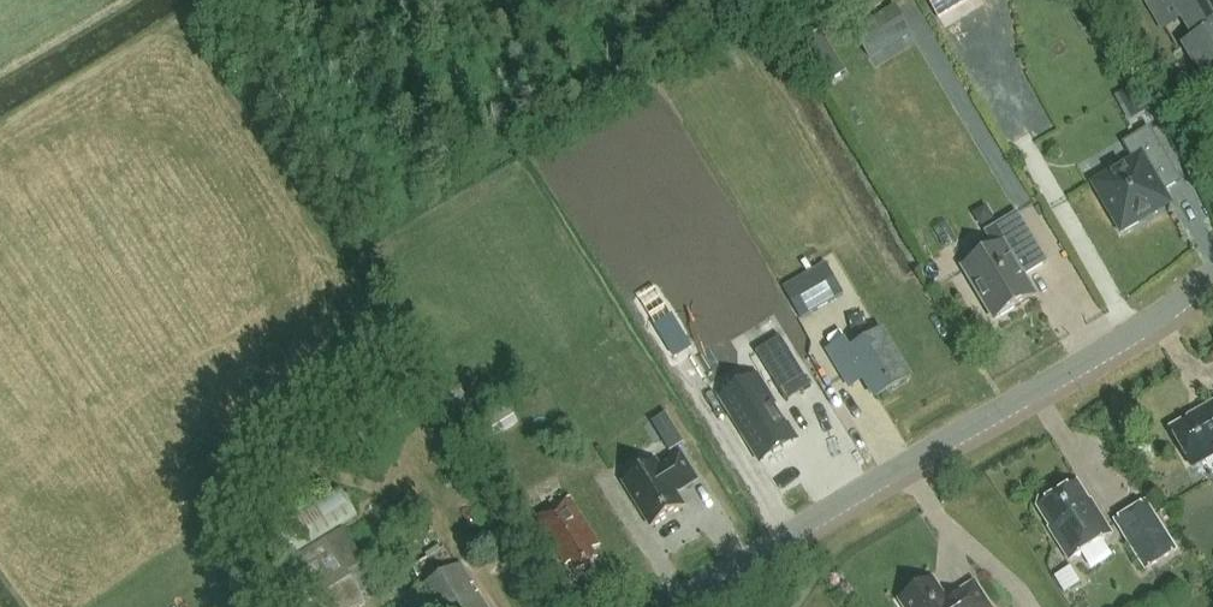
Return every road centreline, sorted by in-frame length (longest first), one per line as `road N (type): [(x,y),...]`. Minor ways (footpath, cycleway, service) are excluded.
road 1 (tertiary): [(669,606),(1154,319),(1212,270)]

